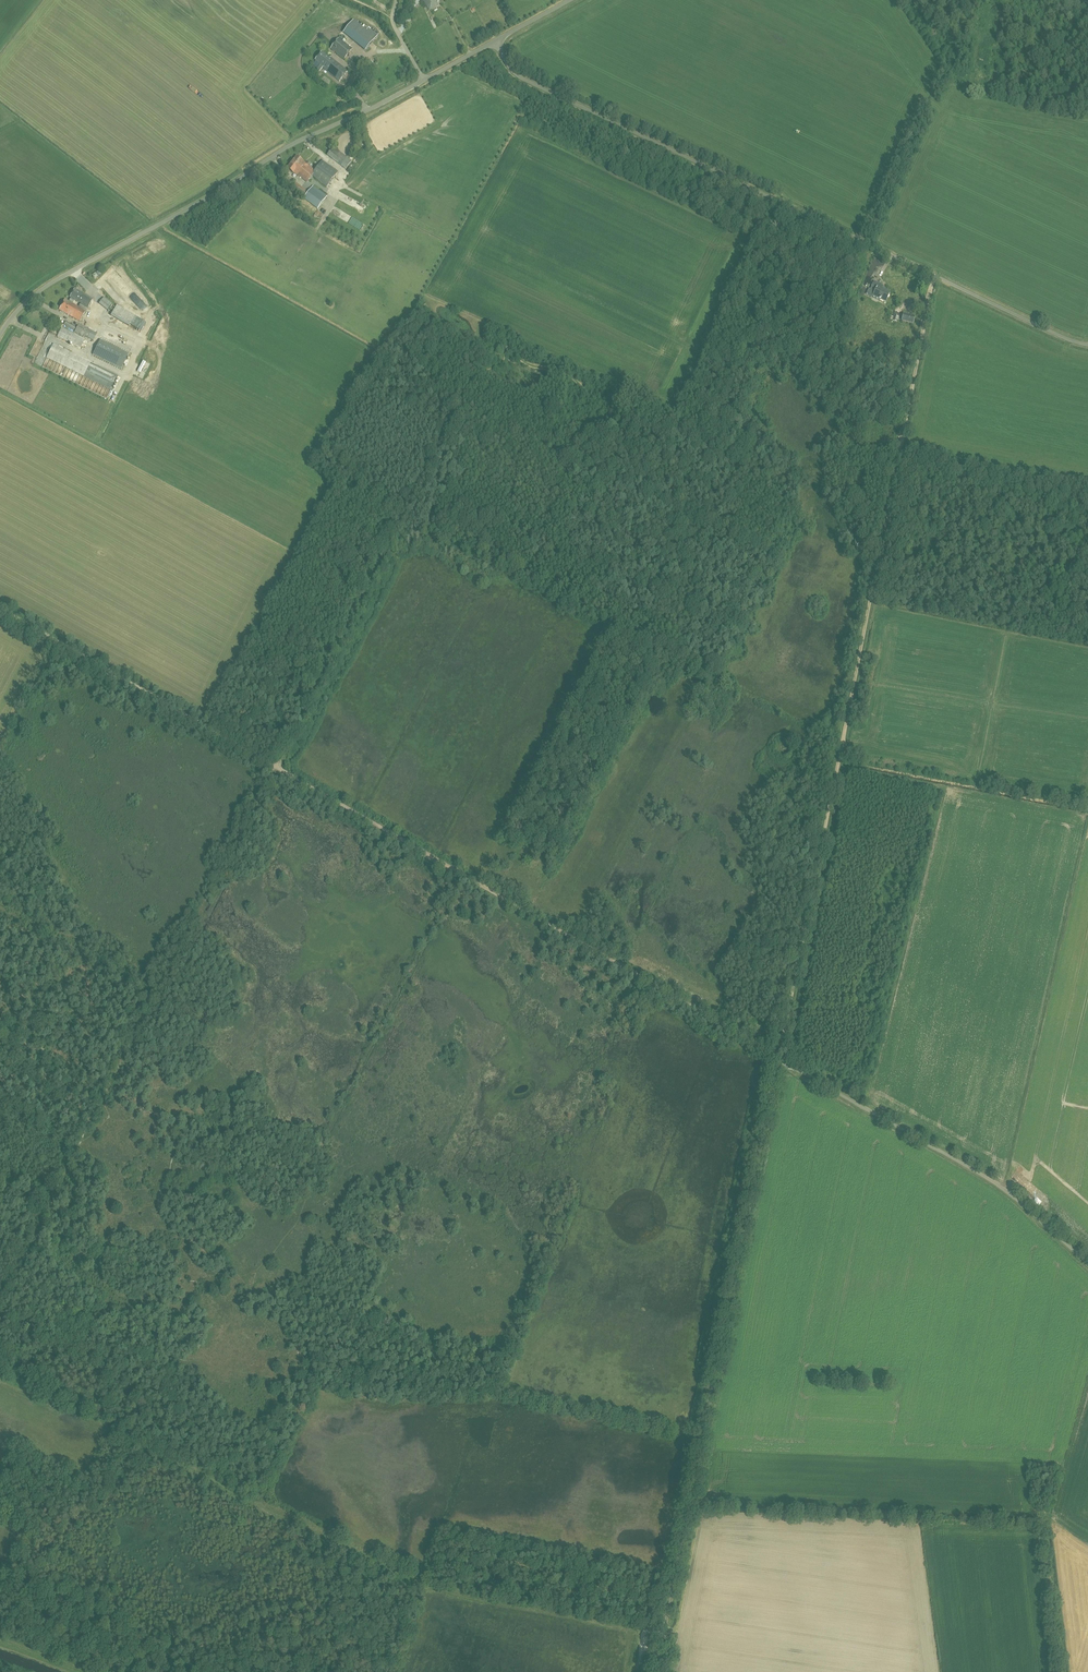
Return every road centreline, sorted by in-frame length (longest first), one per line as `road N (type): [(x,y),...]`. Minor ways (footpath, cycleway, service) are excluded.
road 1 (unclassified): [(1087,345),(523,79),(495,40)]
road 2 (track): [(777,1058),(906,425)]
road 3 (unclassified): [(654,1671),(777,1058)]
road 4 (track): [(0,608),(467,877)]
road 5 (unclassified): [(0,336),(57,280),(297,142),(424,80)]
road 6 (unclassified): [(1087,1263),(990,1178),(777,1058)]
road 7 (track): [(467,877),(777,1058)]
road 8 (track): [(906,425),(935,276)]

